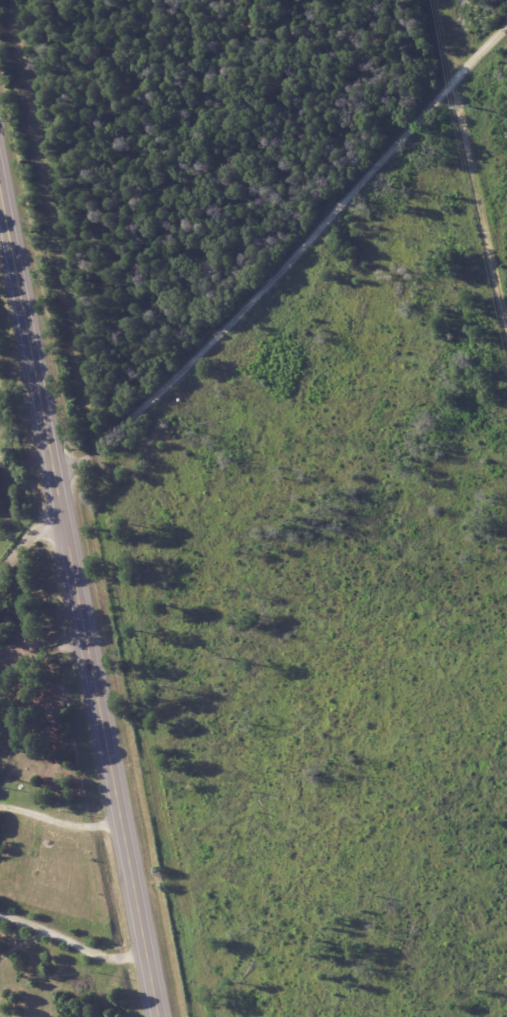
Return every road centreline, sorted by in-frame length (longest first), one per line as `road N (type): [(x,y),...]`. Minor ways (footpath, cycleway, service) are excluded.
road 1 (primary): [(160,1016),(0,171)]
road 2 (residential): [(59,493),(506,29)]

